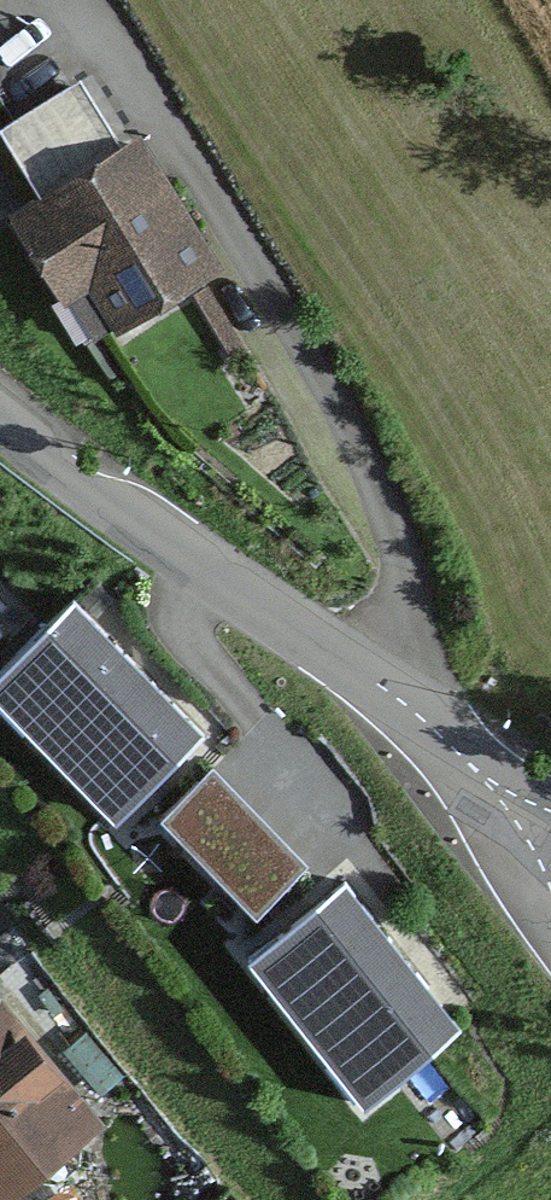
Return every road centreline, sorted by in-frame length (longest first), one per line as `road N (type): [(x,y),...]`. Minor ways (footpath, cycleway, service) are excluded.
road 1 (residential): [(99,42),(310,367),(387,522),(412,611),(427,724)]
road 2 (unclassified): [(0,413),(224,589),(427,724)]
road 3 (residential): [(550,906),(427,724)]
road 4 (unclassified): [(427,724),(550,792)]

